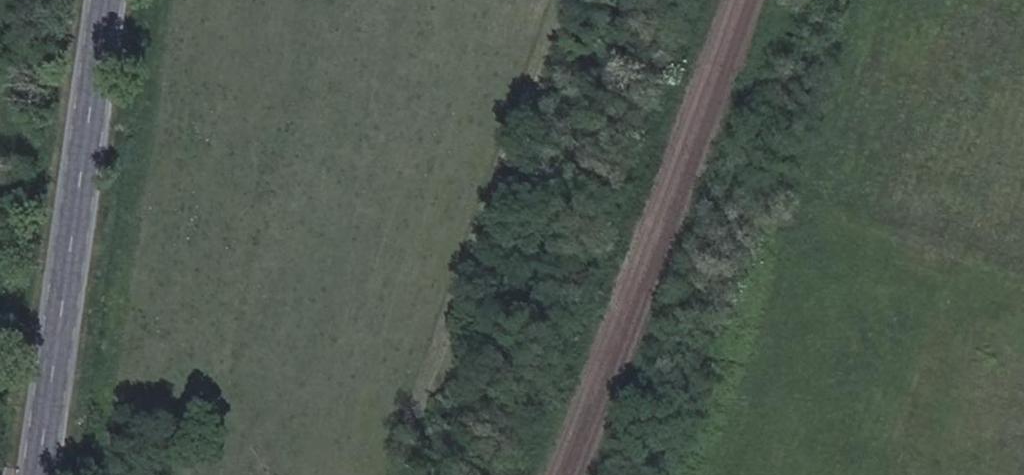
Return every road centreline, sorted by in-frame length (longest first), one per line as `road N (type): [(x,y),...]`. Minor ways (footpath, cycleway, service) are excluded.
road 1 (secondary): [(40,474),(108,0)]

